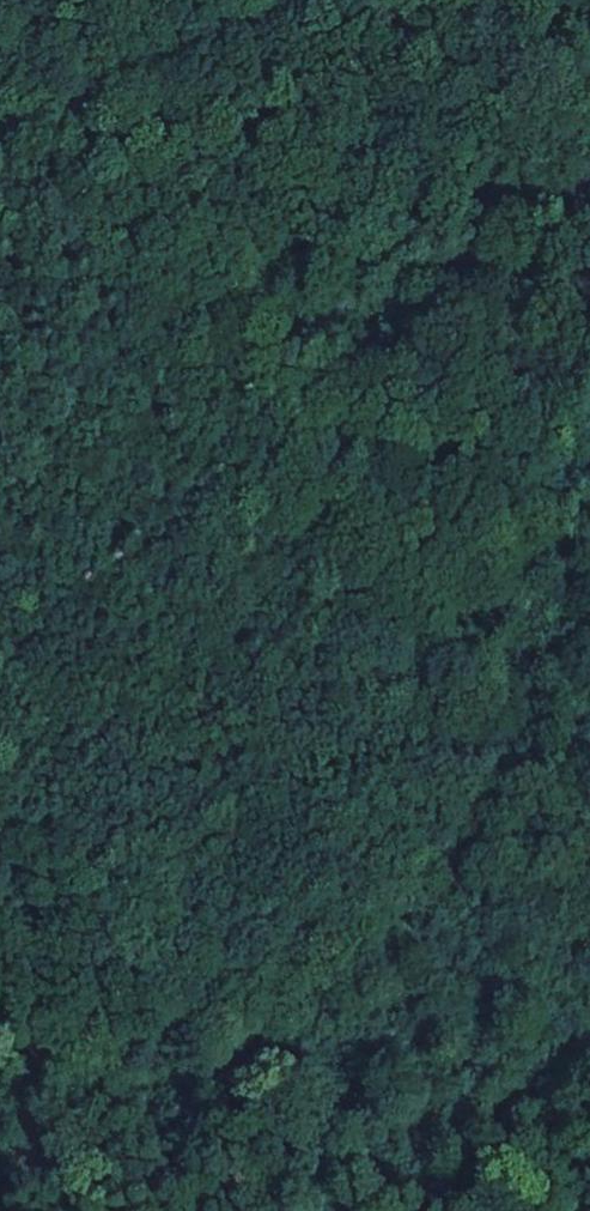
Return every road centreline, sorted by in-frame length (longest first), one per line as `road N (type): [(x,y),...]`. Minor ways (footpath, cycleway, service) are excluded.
road 1 (track): [(318,0),(0,139)]

